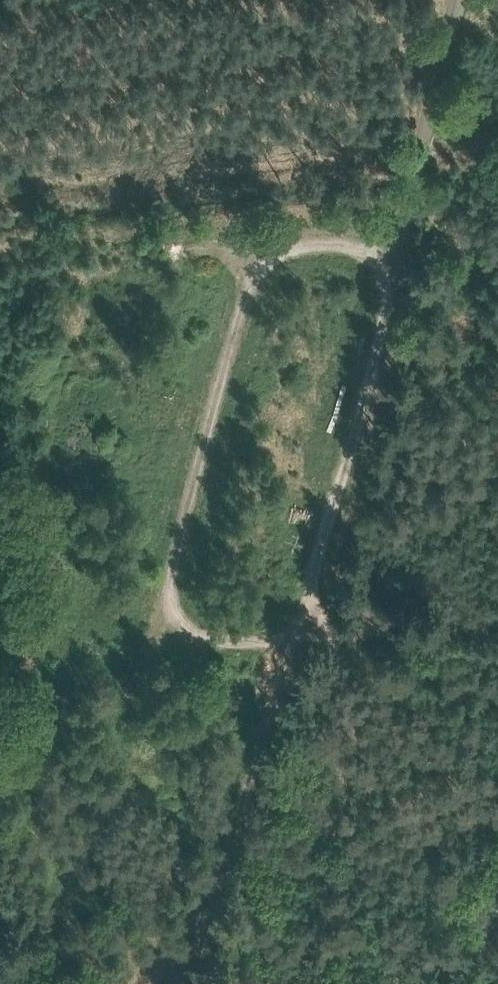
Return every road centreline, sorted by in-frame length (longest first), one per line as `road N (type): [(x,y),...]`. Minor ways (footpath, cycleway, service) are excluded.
road 1 (track): [(394,297),(178,983)]
road 2 (track): [(293,636),(251,643),(205,632),(176,622),(165,602),(248,287),(258,263),(281,247),(361,247),(388,257),(394,297)]
road 3 (track): [(388,257),(414,190),(460,0)]

